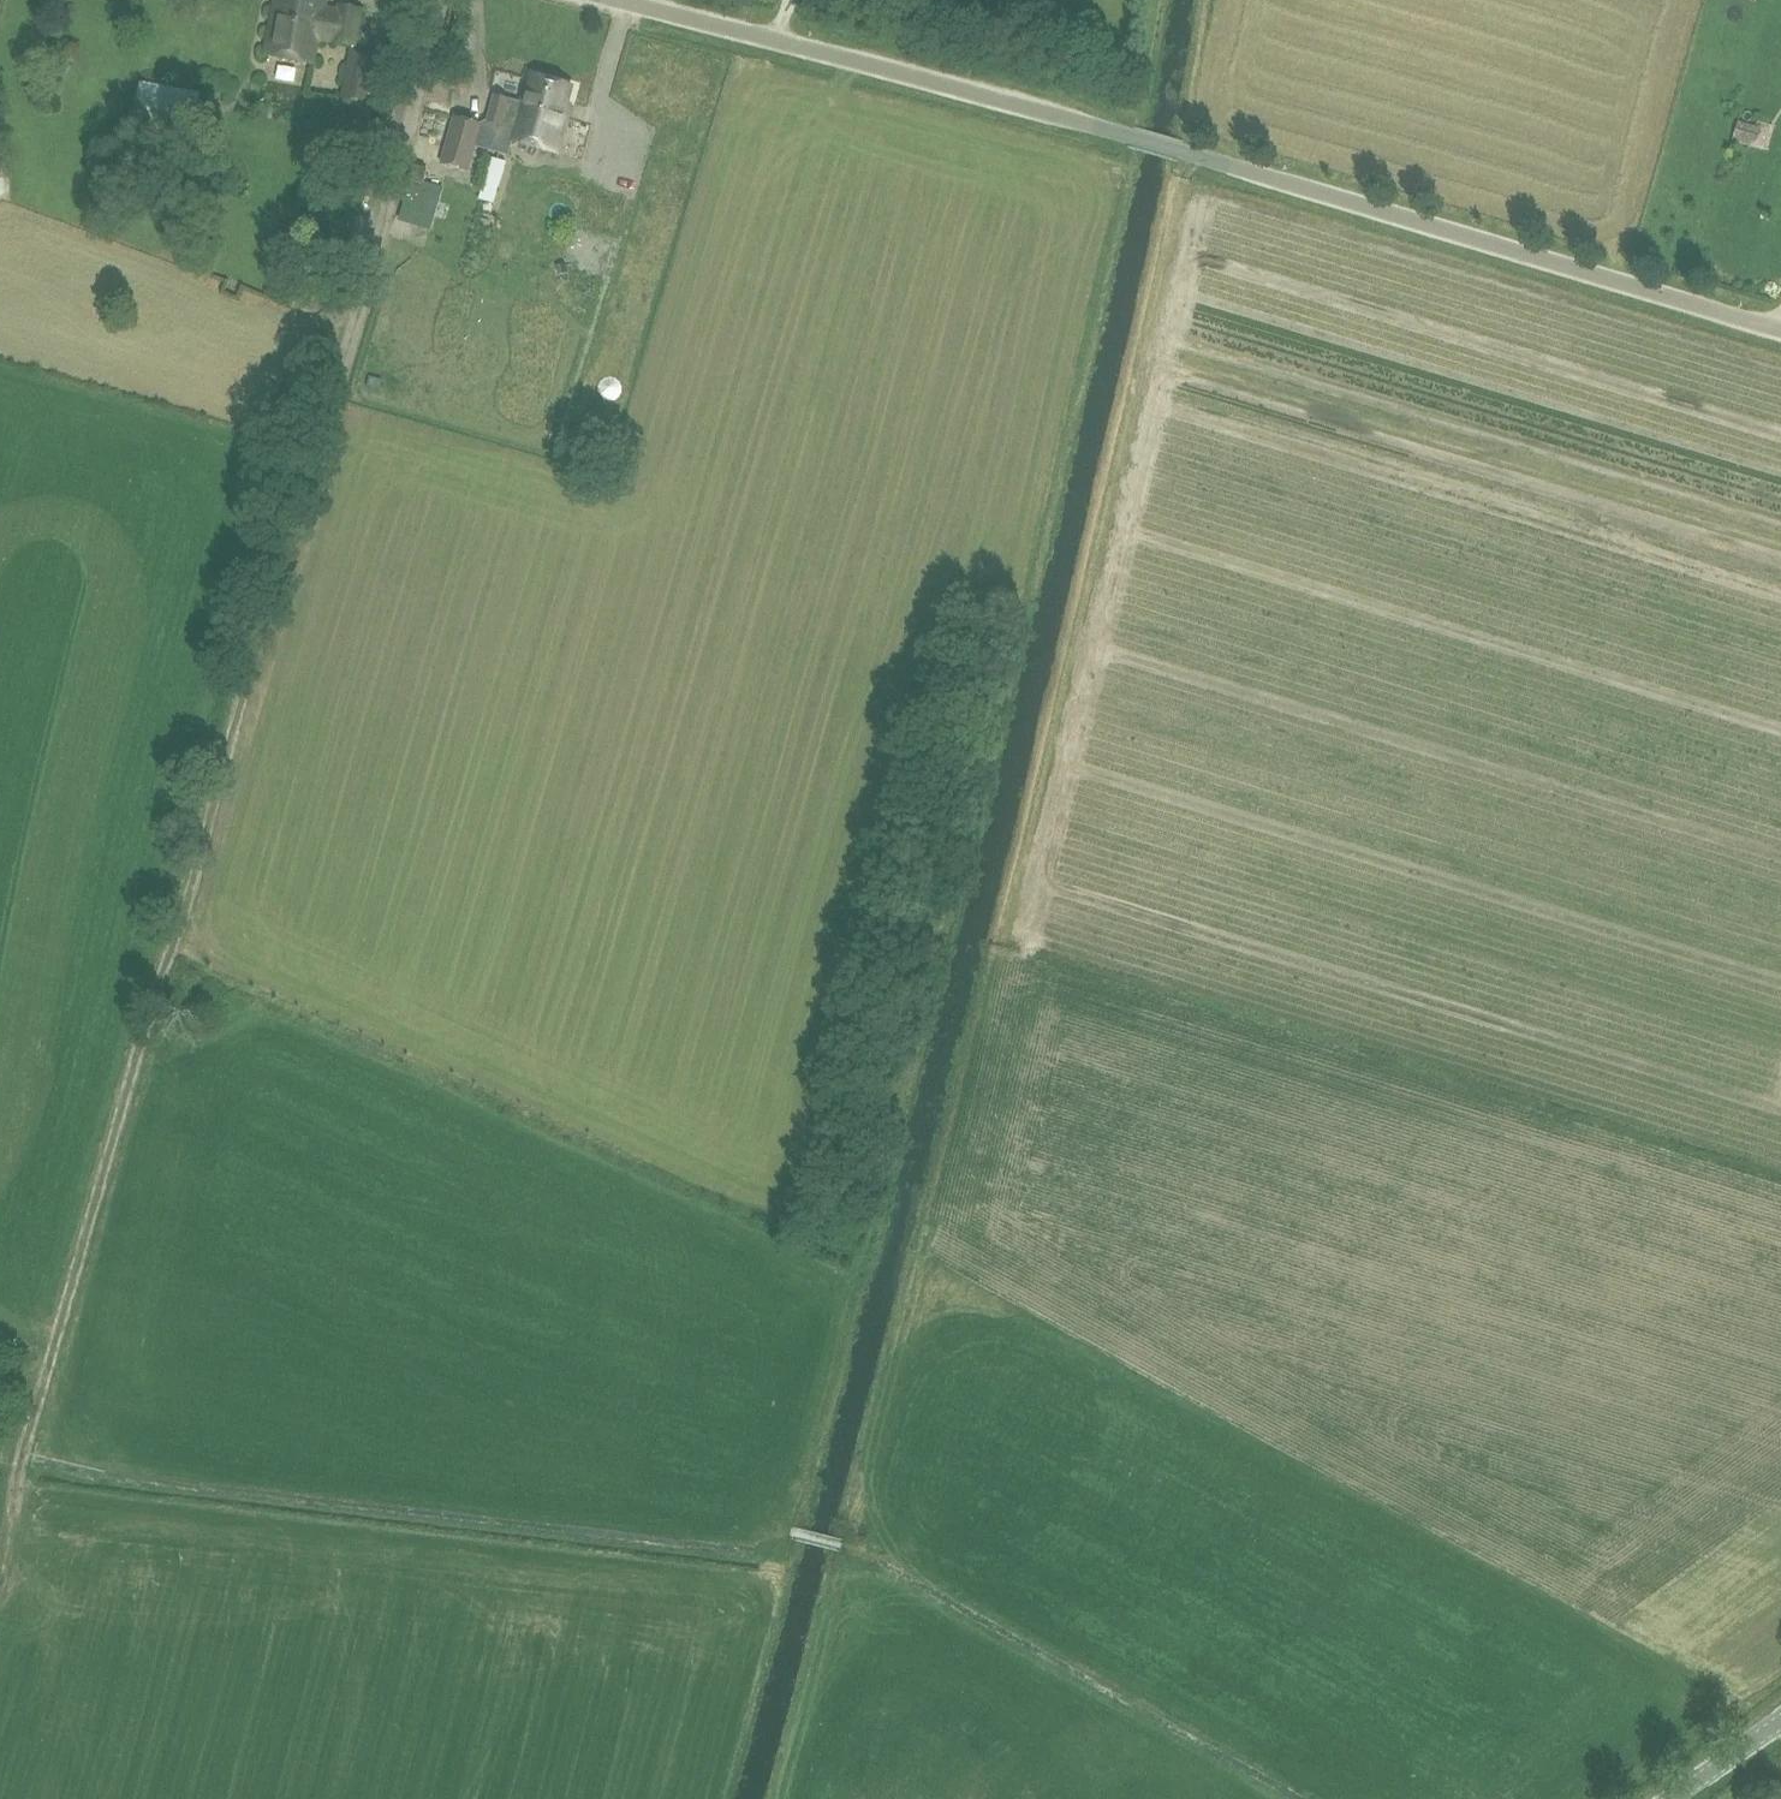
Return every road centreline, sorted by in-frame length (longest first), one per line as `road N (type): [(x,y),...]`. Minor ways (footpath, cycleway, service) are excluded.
road 1 (track): [(20,1462),(434,0)]
road 2 (unclassified): [(1769,326),(1175,148),(630,0)]
road 3 (tertiary): [(1665,1798),(1780,1717)]

